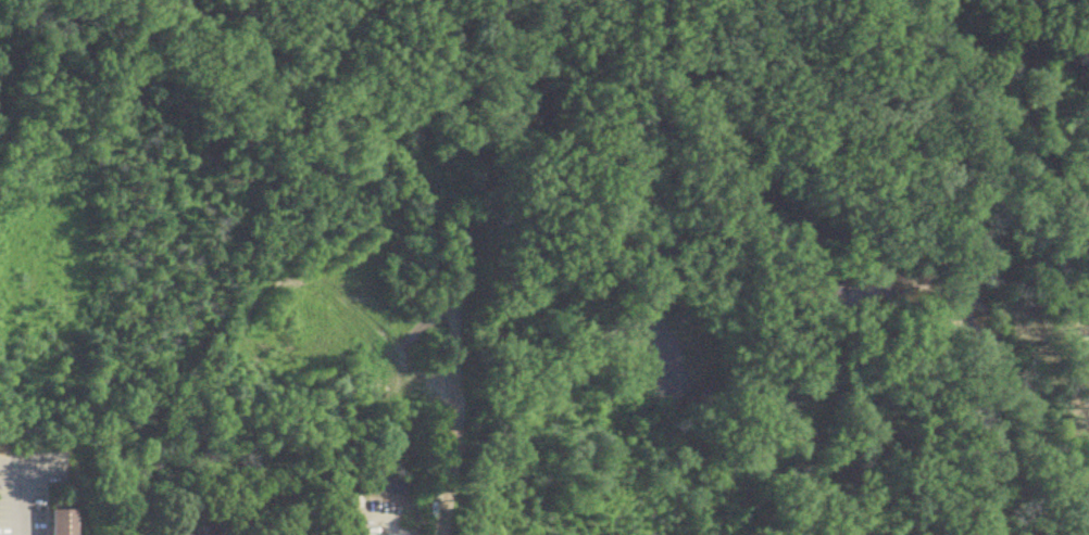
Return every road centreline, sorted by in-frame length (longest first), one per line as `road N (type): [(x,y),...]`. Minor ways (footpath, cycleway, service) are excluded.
road 1 (residential): [(442,534),(453,382),(504,0)]

